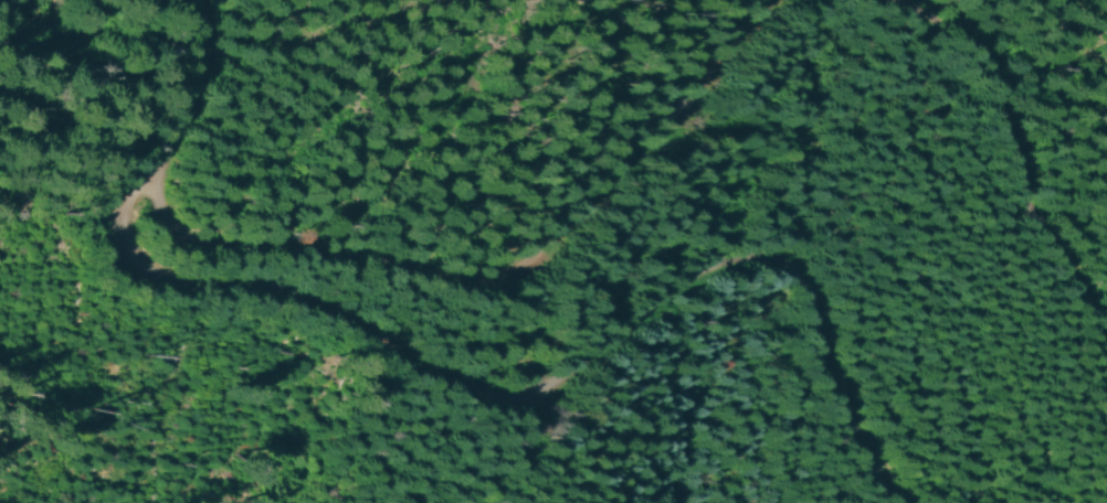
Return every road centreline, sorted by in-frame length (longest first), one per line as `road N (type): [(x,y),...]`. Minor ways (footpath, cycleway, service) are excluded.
road 1 (residential): [(884,502),(826,376),(812,298),(803,277),(783,261),(752,256),(709,264),(652,297),(569,367),(508,397),(440,379),(321,307),(275,292),(133,274),(115,259),(106,218),(193,87),(199,50),(191,0)]
road 2 (track): [(135,176),(144,210),(164,233),(197,244),(320,252),(435,282),(464,281),(493,269),(768,0)]
road 3 (track): [(900,0),(953,32),(969,56),(1063,280),(1106,336)]

